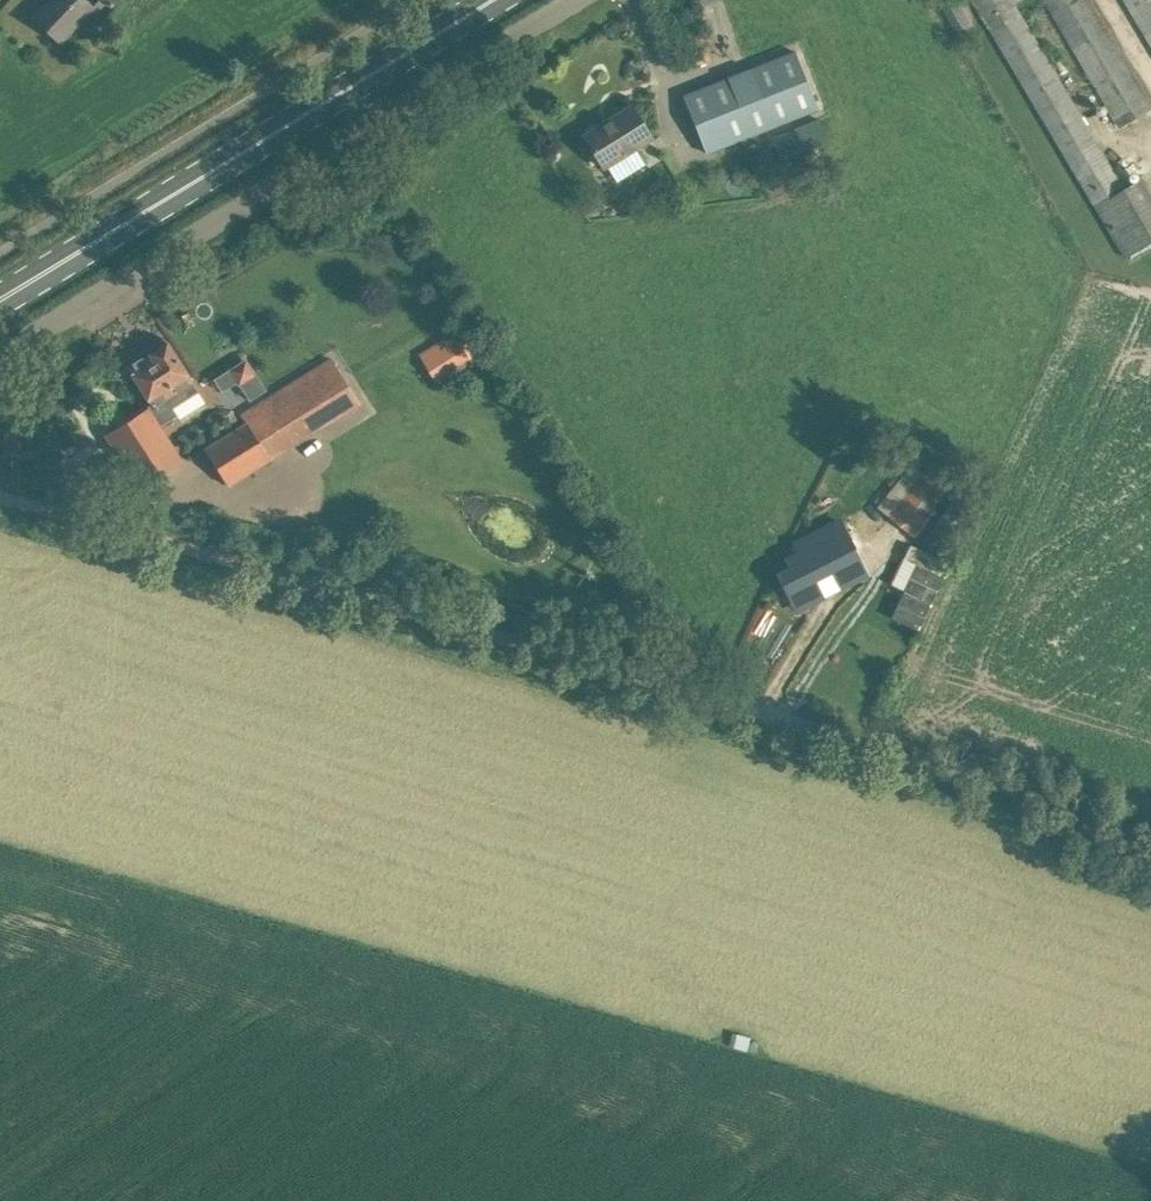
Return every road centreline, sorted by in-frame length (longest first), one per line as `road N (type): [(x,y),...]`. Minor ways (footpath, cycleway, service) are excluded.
road 1 (unclassified): [(758,720),(0,497)]
road 2 (unclassified): [(0,354),(575,0)]
road 3 (primary): [(0,298),(493,0)]

